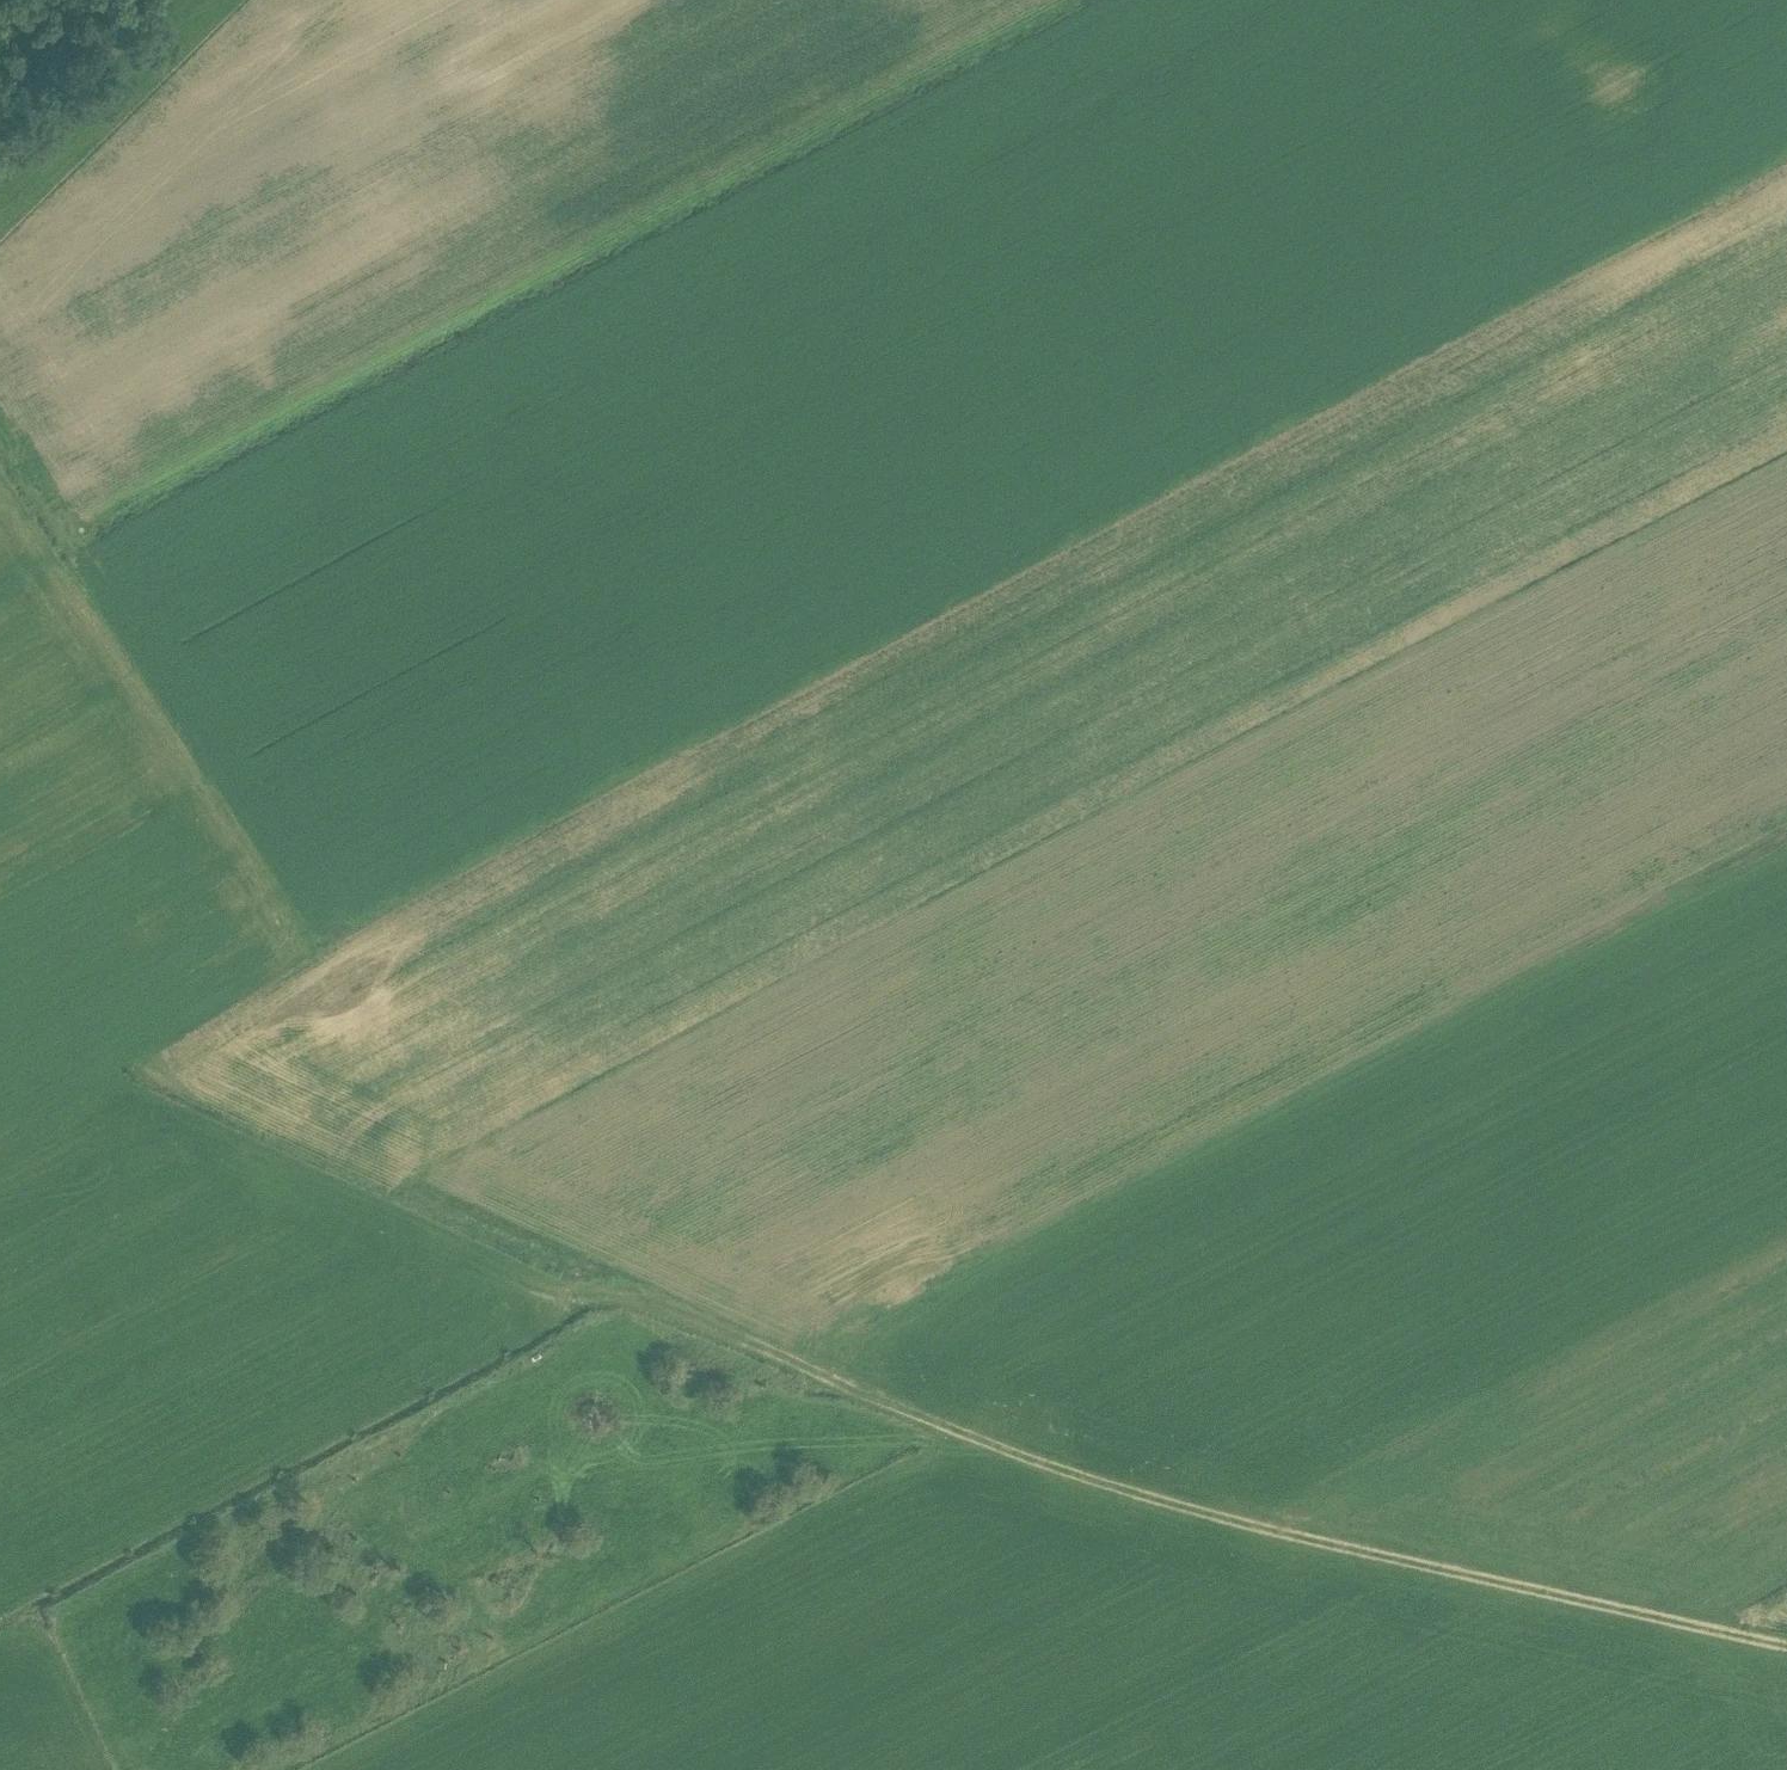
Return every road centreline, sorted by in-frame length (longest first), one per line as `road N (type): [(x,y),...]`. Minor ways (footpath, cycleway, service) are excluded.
road 1 (track): [(1786,1639),(1297,1532),(1107,1482),(773,1369),(579,1287)]

